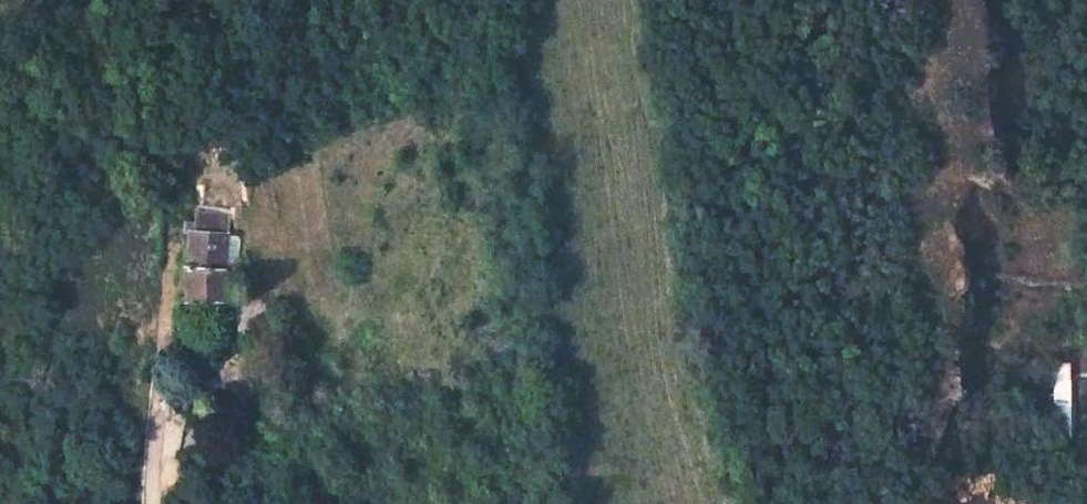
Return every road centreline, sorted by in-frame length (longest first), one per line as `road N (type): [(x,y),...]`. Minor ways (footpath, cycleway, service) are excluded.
road 1 (residential): [(162,503),(153,412),(167,299)]

